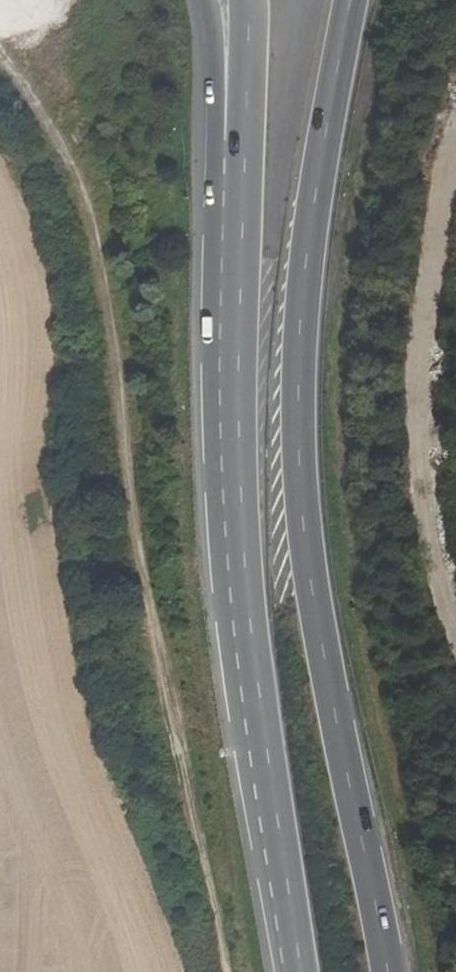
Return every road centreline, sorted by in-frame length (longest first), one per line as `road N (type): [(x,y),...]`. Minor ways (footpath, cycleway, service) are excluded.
road 1 (primary): [(387,971),(315,607),(300,440),(310,243),(350,0)]
road 2 (track): [(0,55),(63,151),(95,234),(169,771),(221,971)]
road 3 (primary): [(244,181),(245,558),(303,971)]
road 4 (track): [(455,626),(431,539),(428,354),(455,139)]
road 5 (trunk): [(207,0),(215,140),(244,181)]
road 6 (primary): [(247,0),(244,181)]

